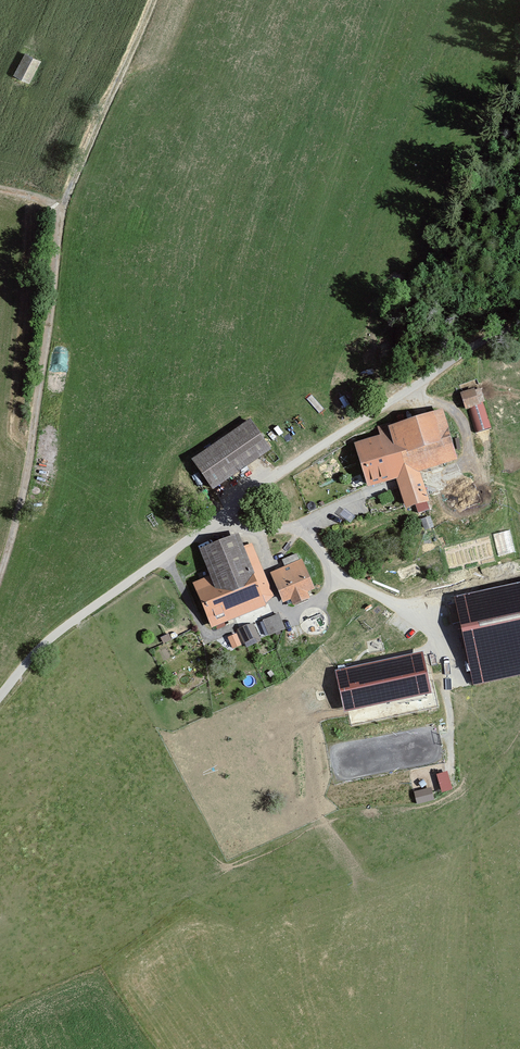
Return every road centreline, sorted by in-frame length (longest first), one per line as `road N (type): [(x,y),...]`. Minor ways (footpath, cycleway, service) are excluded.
road 1 (unclassified): [(519,327),(470,348),(220,519),(72,627),(0,696)]
road 2 (track): [(60,208),(25,484),(0,571)]
road 3 (track): [(153,0),(60,208)]

